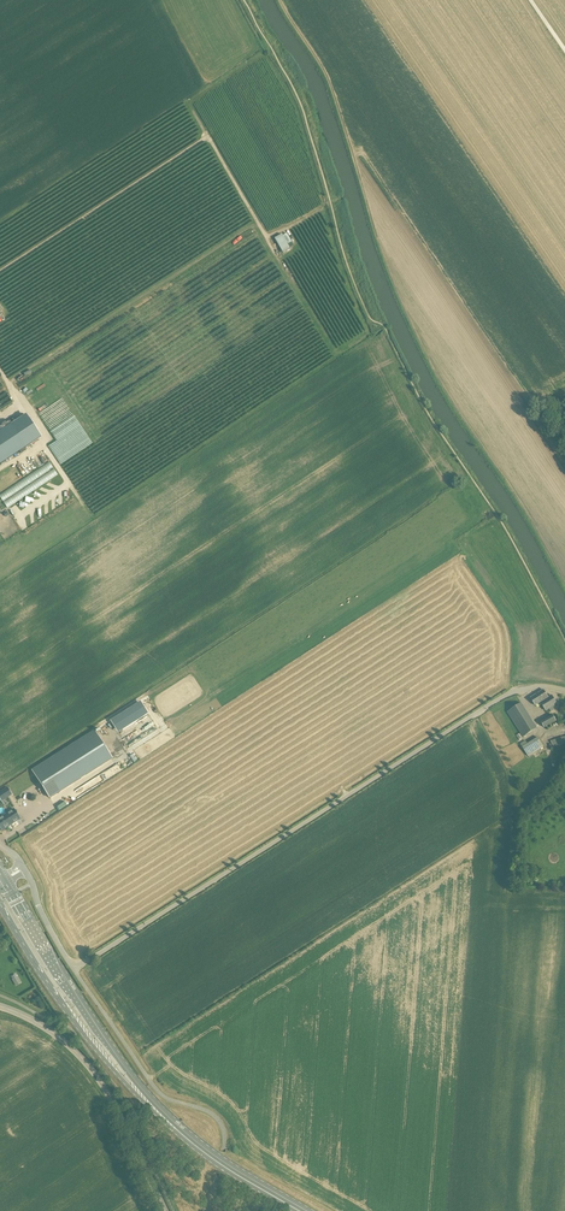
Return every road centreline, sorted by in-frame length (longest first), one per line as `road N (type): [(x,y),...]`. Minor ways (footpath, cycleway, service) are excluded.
road 1 (unclassified): [(564,690),(509,694),(73,969),(26,872)]
road 2 (primary): [(192,1143),(107,1045),(7,881)]
road 3 (primary): [(0,904),(95,1049),(192,1143)]
road 4 (tertiary): [(0,1007),(82,1058),(165,1210)]
road 5 (primary): [(192,1143),(299,1210)]

